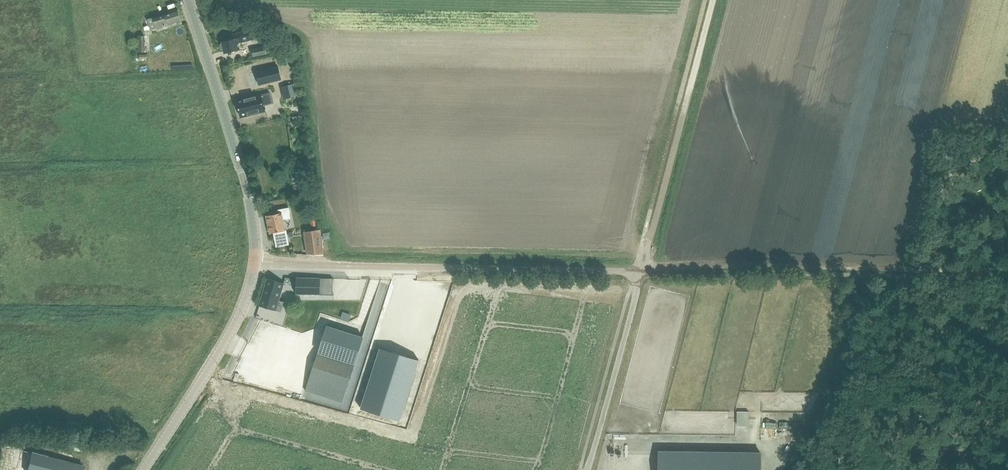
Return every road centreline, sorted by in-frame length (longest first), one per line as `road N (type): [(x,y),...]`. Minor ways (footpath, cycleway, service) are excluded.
road 1 (unclassified): [(255,261),(641,271)]
road 2 (track): [(641,271),(1007,271)]
road 3 (track): [(641,271),(713,0)]
road 4 (tertiary): [(255,261),(245,186),(186,0)]
road 5 (tertiary): [(144,469),(244,308),(255,261)]
road 6 (unclassified): [(587,469),(641,271)]
road 7 (track): [(888,285),(1007,385)]

